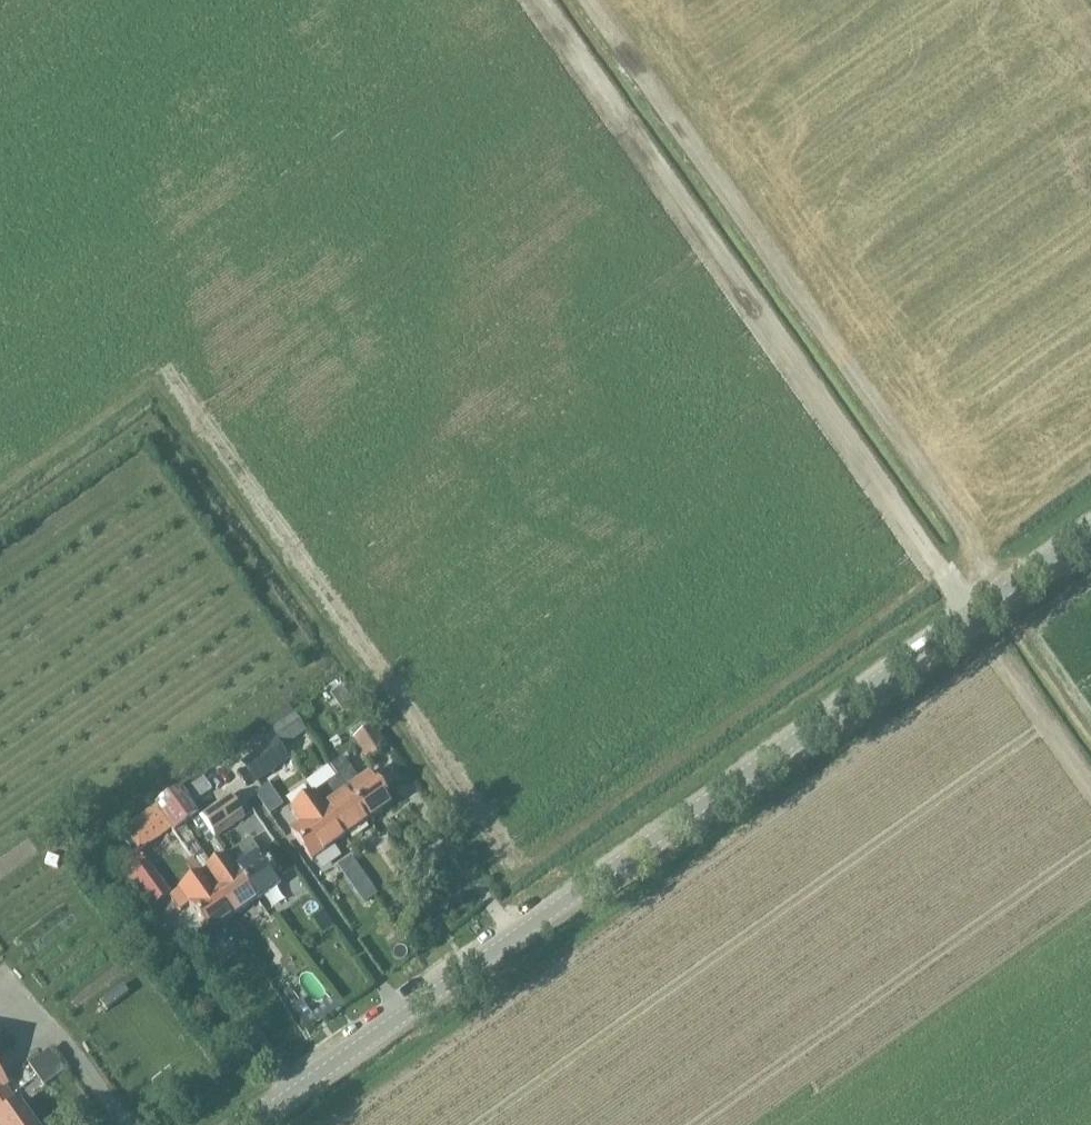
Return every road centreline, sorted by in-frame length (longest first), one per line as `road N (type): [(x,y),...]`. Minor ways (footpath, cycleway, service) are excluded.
road 1 (unclassified): [(248,1124),(1090,529)]

